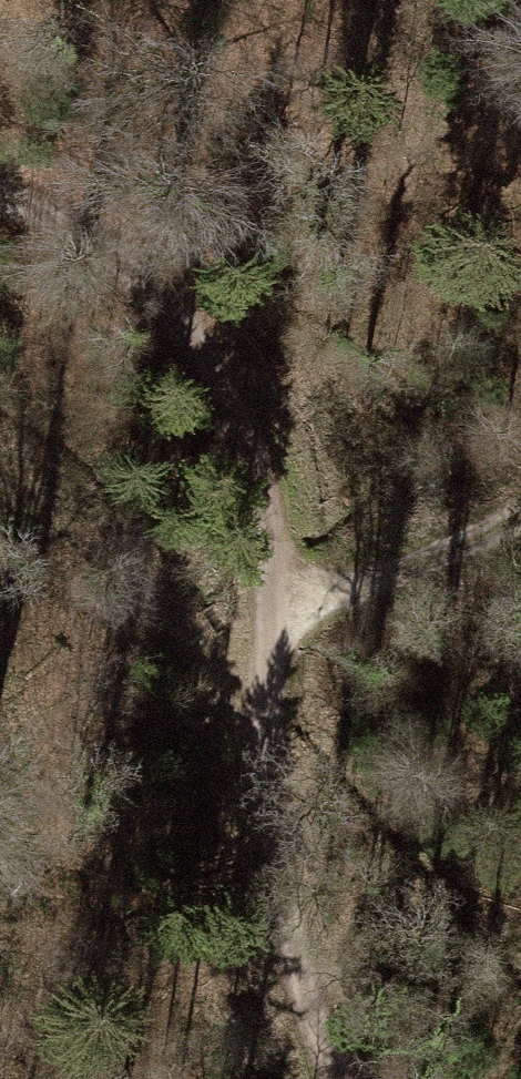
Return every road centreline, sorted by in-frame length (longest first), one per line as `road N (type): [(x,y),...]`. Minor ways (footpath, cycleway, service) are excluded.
road 1 (track): [(281,624),(260,443),(174,292),(0,187)]
road 2 (track): [(332,1078),(267,800),(281,624)]
road 3 (track): [(520,515),(281,624)]

